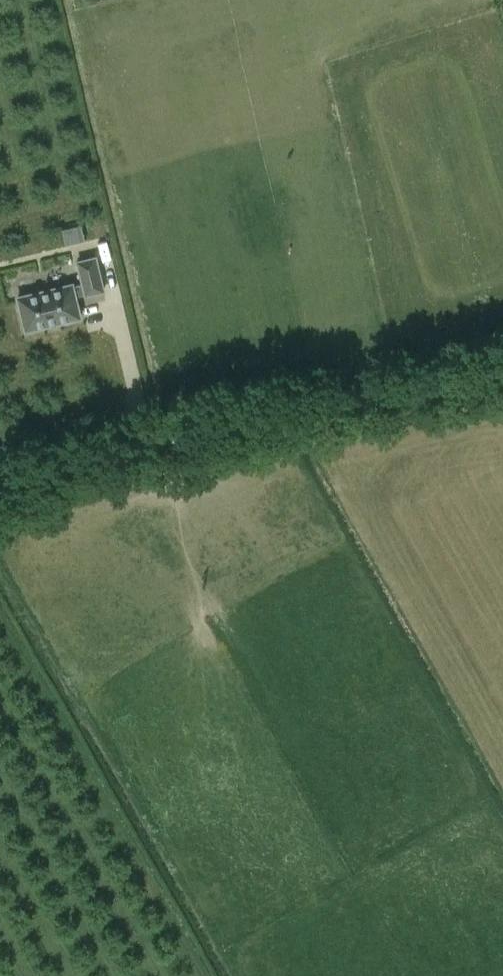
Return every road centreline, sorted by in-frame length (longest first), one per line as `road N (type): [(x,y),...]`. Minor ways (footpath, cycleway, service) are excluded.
road 1 (unclassified): [(0,495),(212,430),(502,367)]

